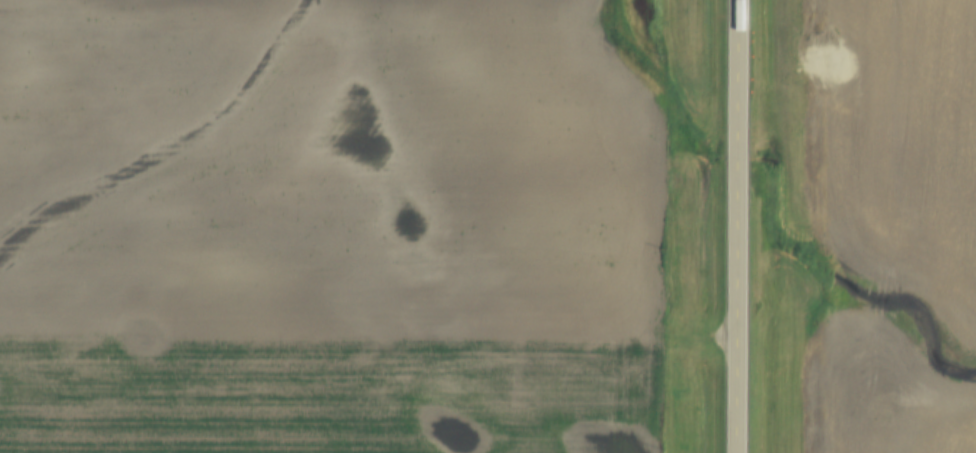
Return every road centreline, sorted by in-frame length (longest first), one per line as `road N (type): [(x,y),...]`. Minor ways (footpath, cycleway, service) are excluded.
road 1 (primary): [(741,452),(742,0)]

